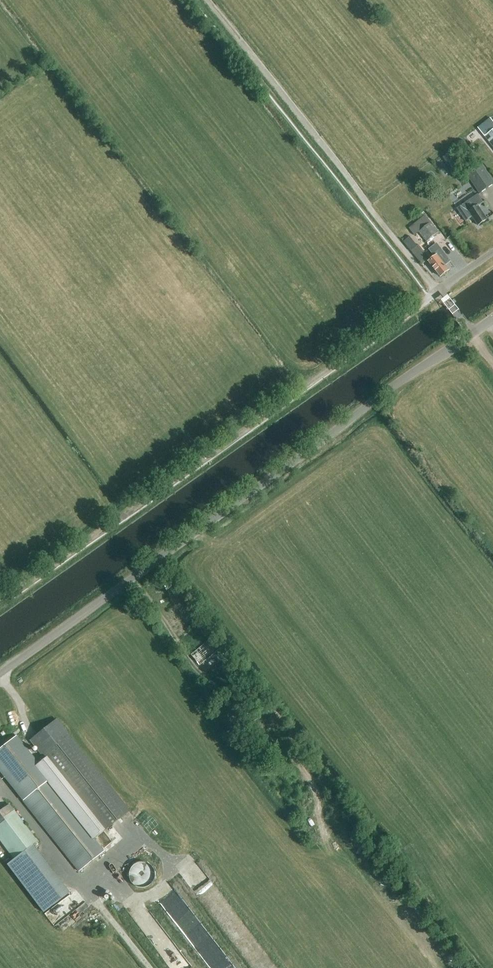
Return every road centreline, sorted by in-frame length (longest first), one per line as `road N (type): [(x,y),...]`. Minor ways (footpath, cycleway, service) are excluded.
road 1 (unclassified): [(0,677),(471,335)]
road 2 (track): [(0,601),(439,293)]

